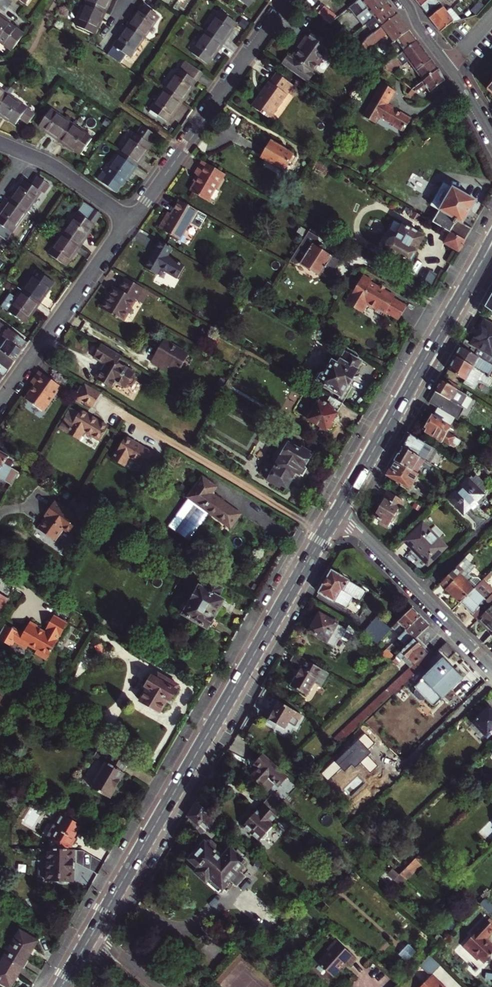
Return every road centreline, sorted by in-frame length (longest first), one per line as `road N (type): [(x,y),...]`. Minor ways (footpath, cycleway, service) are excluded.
road 1 (primary): [(331,509),(54,986)]
road 2 (primary): [(107,920),(341,515)]
road 3 (primary): [(491,230),(331,509)]
road 4 (primary): [(341,515),(491,256)]
road 5 (residential): [(127,221),(287,0)]
road 6 (residential): [(0,401),(127,221)]
road 7 (residential): [(341,515),(491,666)]
road 8 (residential): [(491,138),(404,0)]
road 9 (residential): [(127,221),(25,155)]

